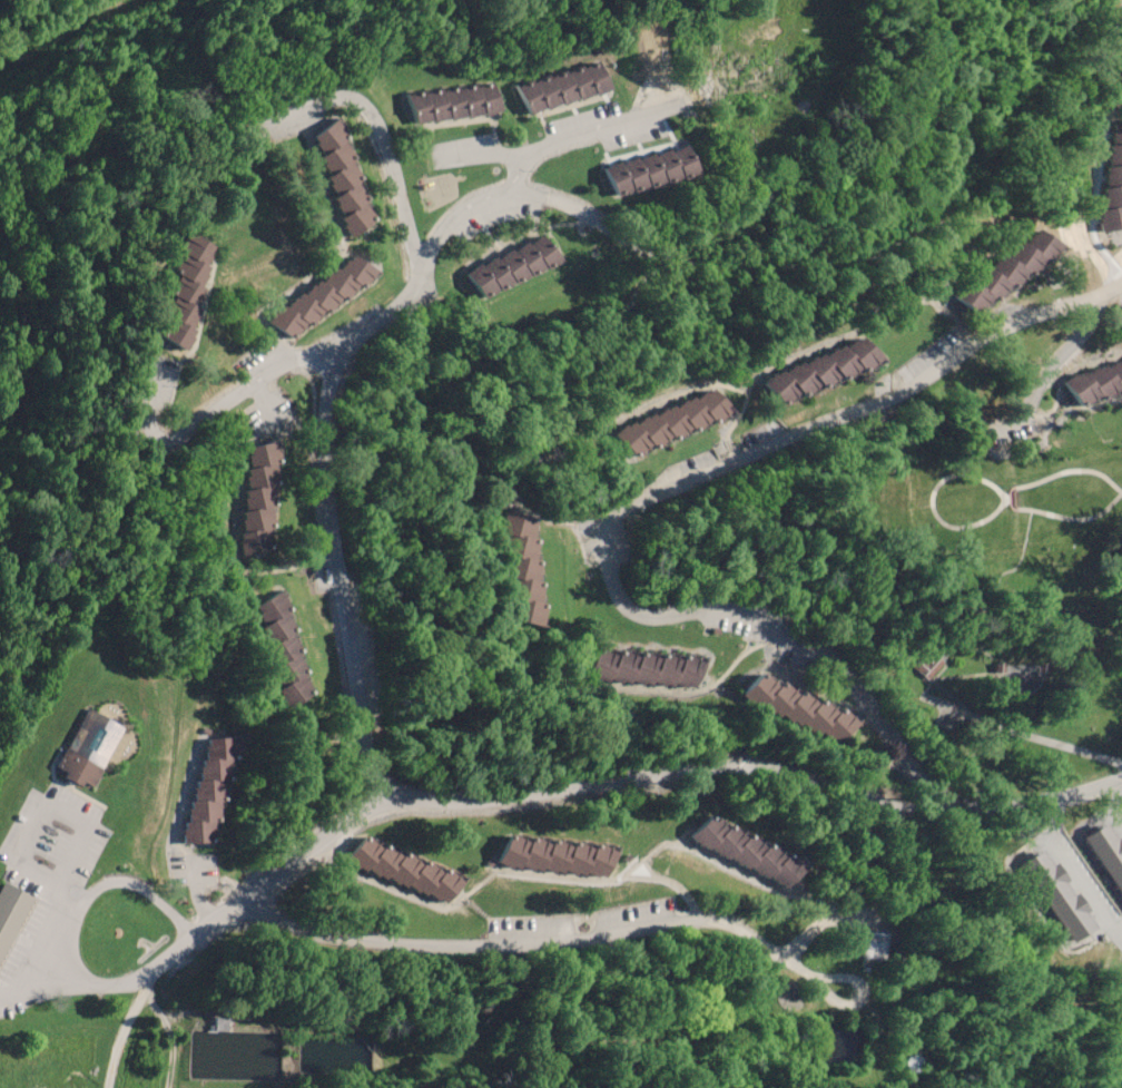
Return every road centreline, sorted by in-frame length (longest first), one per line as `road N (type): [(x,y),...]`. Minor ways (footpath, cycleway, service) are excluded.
road 1 (track): [(161,1018),(235,1011),(366,1022)]
road 2 (track): [(0,1039),(130,1015)]

